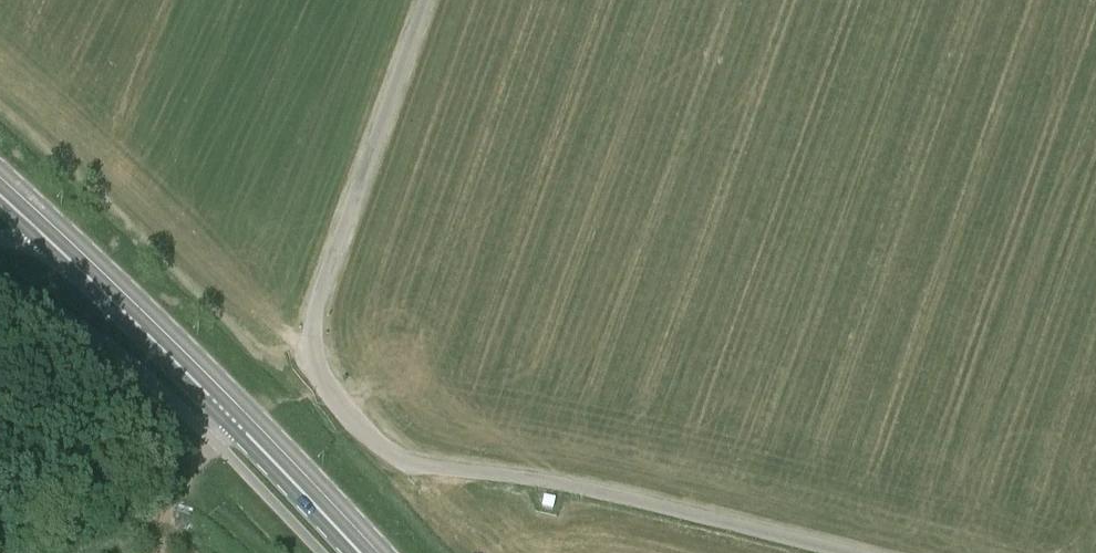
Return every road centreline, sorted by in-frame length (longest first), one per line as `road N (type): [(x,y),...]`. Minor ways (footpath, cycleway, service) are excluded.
road 1 (unclassified): [(852,552),(583,488),(405,461),(369,436),(323,379),(313,358),(315,310),(425,0)]
road 2 (primary): [(352,552),(240,426),(0,197)]
road 3 (track): [(216,444),(177,473),(0,439)]

